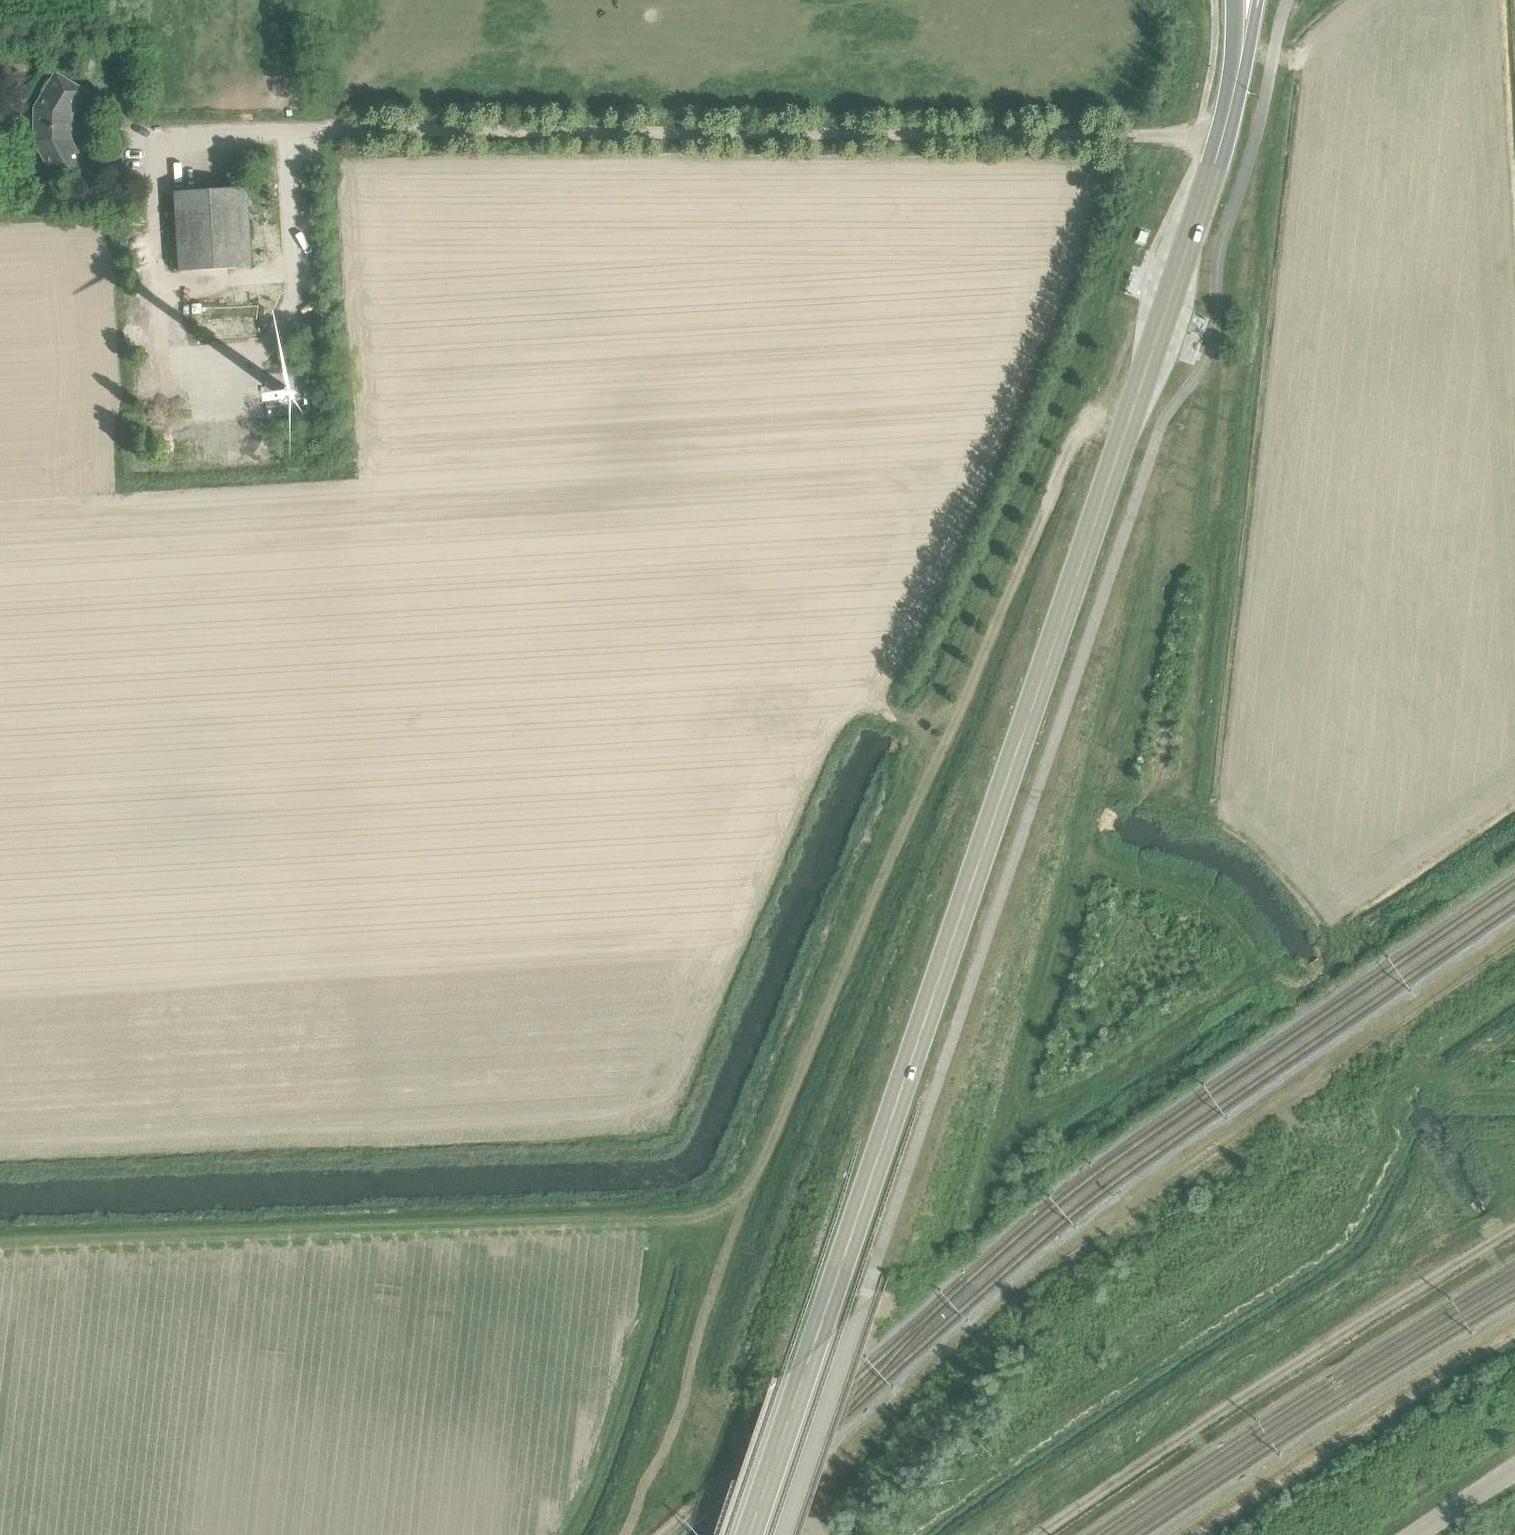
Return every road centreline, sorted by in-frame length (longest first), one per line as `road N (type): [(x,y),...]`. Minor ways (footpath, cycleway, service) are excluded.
road 1 (secondary): [(749,1534),(1227,134)]
road 2 (track): [(1038,1534),(1514,1228)]
road 3 (secondary): [(1227,134),(1258,0)]
road 4 (secondary): [(1233,0),(1227,134)]

